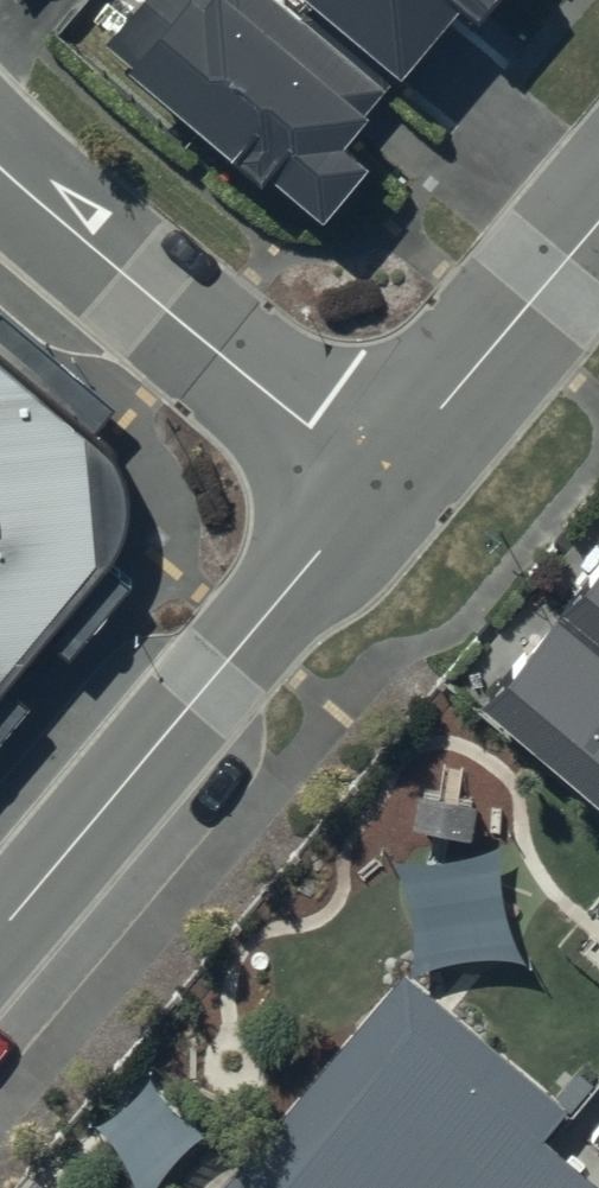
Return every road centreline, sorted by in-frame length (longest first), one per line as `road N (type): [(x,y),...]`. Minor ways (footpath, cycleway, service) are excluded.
road 1 (tertiary): [(0,932),(378,484)]
road 2 (residential): [(0,162),(378,484)]
road 3 (tertiary): [(378,484),(598,218)]

